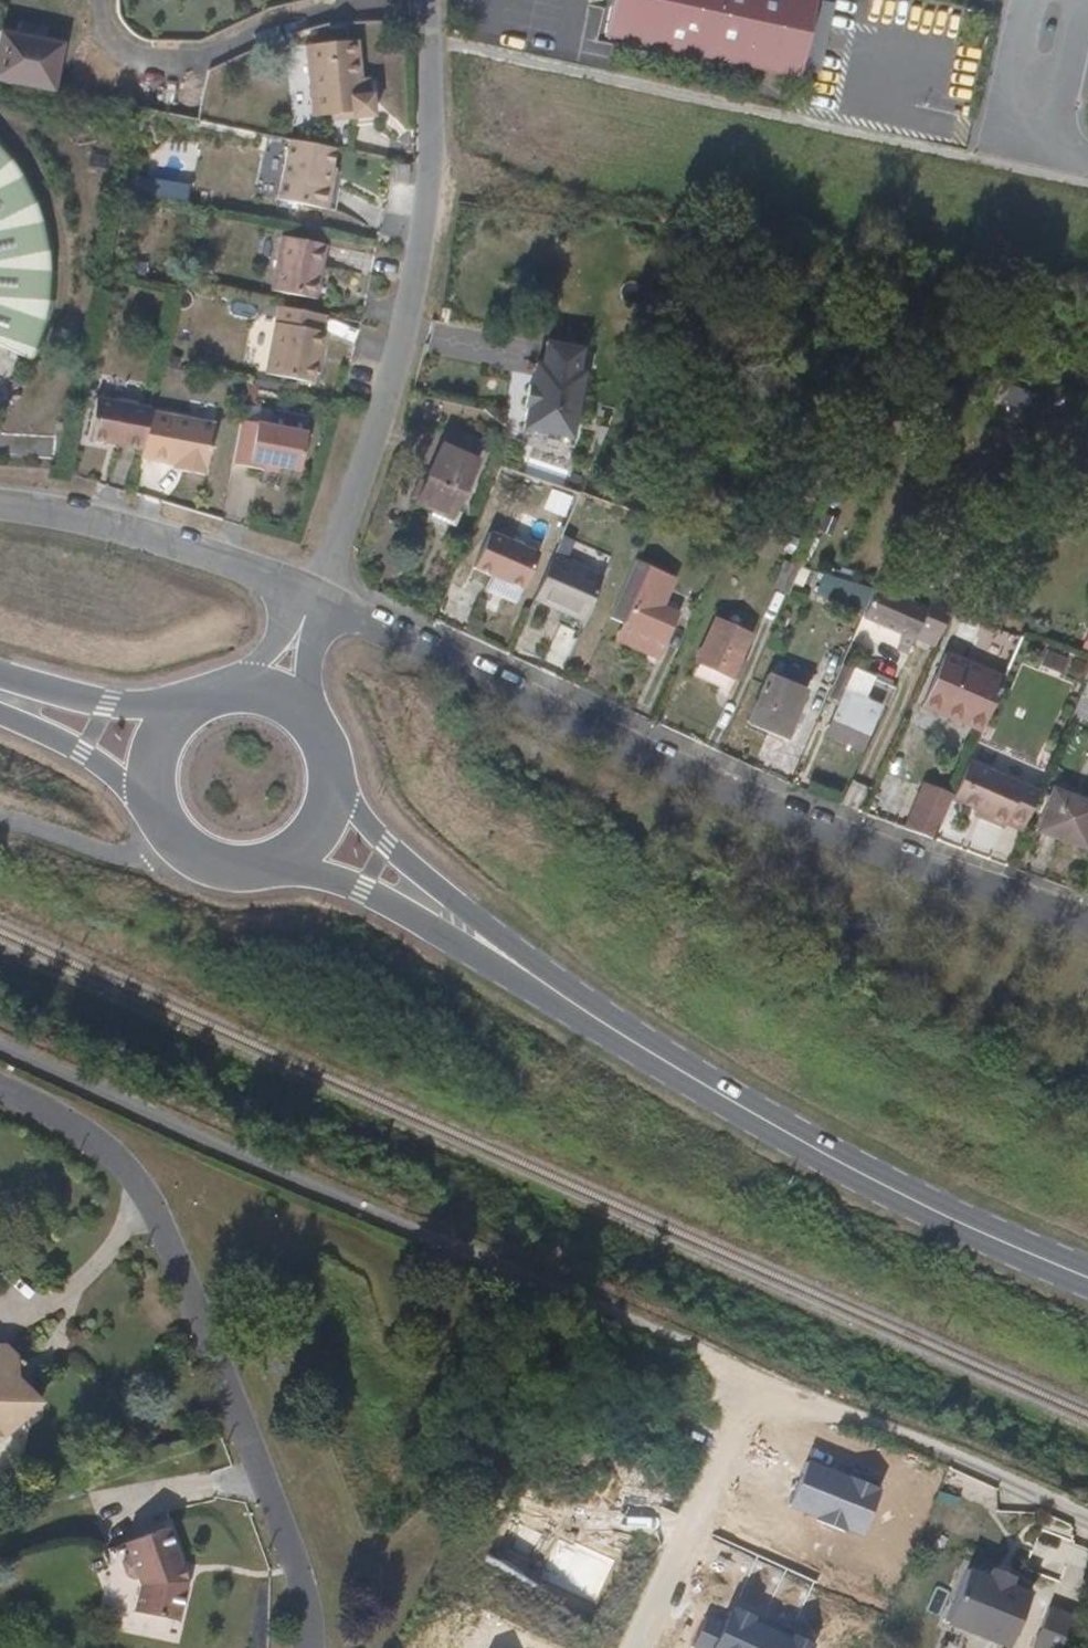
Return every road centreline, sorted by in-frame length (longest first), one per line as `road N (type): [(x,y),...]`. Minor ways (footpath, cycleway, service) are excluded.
road 1 (unclassified): [(1087,1517),(746,1376),(0,1044)]
road 2 (unclassified): [(1087,922),(906,858),(319,594)]
road 3 (secondary): [(482,939),(642,1047),(844,1164),(1087,1276)]
road 4 (residential): [(0,1086),(88,1131),(118,1158),(165,1230),(299,1571),(310,1647)]
road 5 (residential): [(319,594),(406,326),(429,171),(427,9)]
road 6 (residential): [(427,9),(311,12),(182,63),(153,63),(115,46),(101,0)]
road 7 (unclassified): [(319,594),(80,519),(0,509)]
road 8 (secondary): [(282,862),(482,939)]
road 9 (secondary): [(482,939),(334,787)]
road 10 (residential): [(1050,152),(1002,141),(1032,0)]
road 11 (secondary): [(179,711),(0,677)]
road 12 (unclassified): [(0,819),(111,855),(141,854),(170,836)]
road 13 (secondary): [(0,711),(82,752),(152,801)]
road 14 (residential): [(1081,0),(1050,152)]
road 15 (secondary): [(170,836),(197,859),(230,870),(282,862)]

